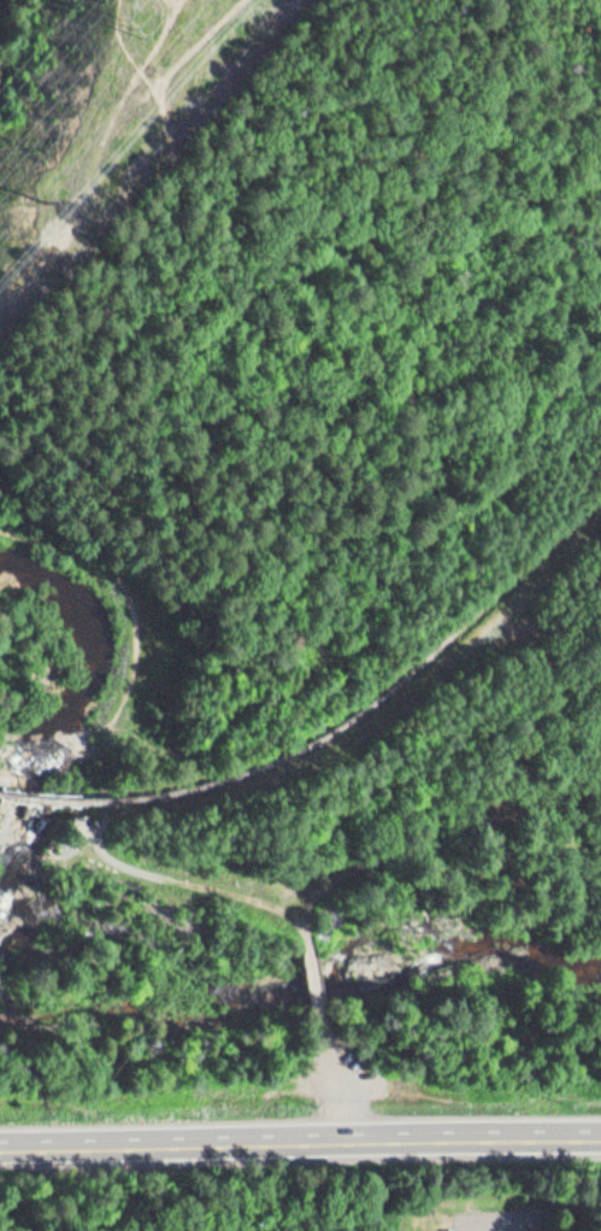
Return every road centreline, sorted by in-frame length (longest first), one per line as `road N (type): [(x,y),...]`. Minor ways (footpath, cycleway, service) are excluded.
road 1 (secondary): [(600,1133),(0,1143)]
road 2 (track): [(101,825),(219,798),(355,741),(600,519)]
road 3 (track): [(304,931),(334,887),(377,864),(600,785)]
road 4 (track): [(101,825),(107,850),(130,863),(232,891),(288,915),(304,931)]
road 5 (track): [(247,0),(149,94)]

